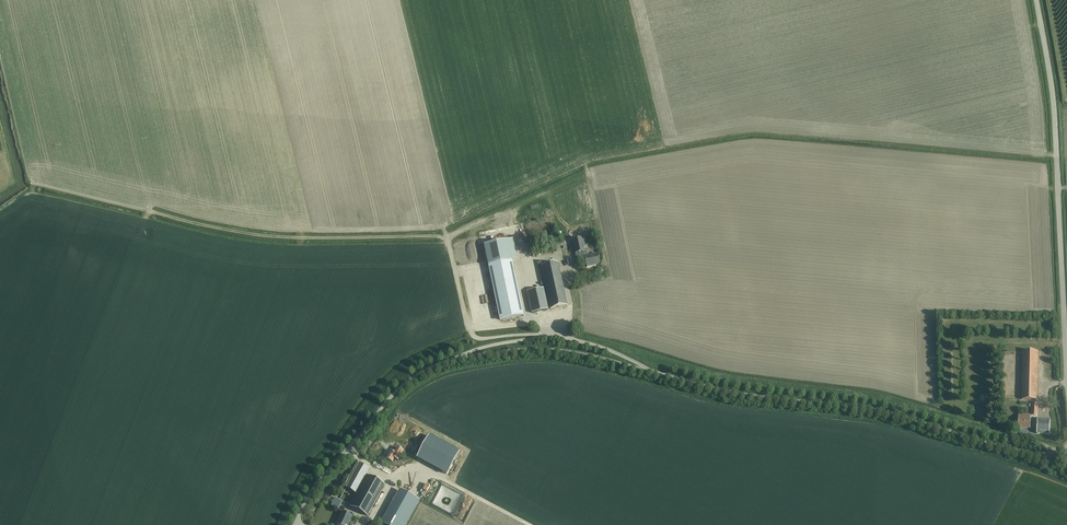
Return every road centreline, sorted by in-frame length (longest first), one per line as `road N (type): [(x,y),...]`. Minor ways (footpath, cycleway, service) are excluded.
road 1 (unclassified): [(295,524),(314,488),(401,388),(440,364),(522,350),(578,353),(719,389),(892,414),(1053,453)]
road 2 (tertiary): [(1066,373),(1053,98),(1035,0)]
road 3 (track): [(544,335),(473,336),(445,232)]

